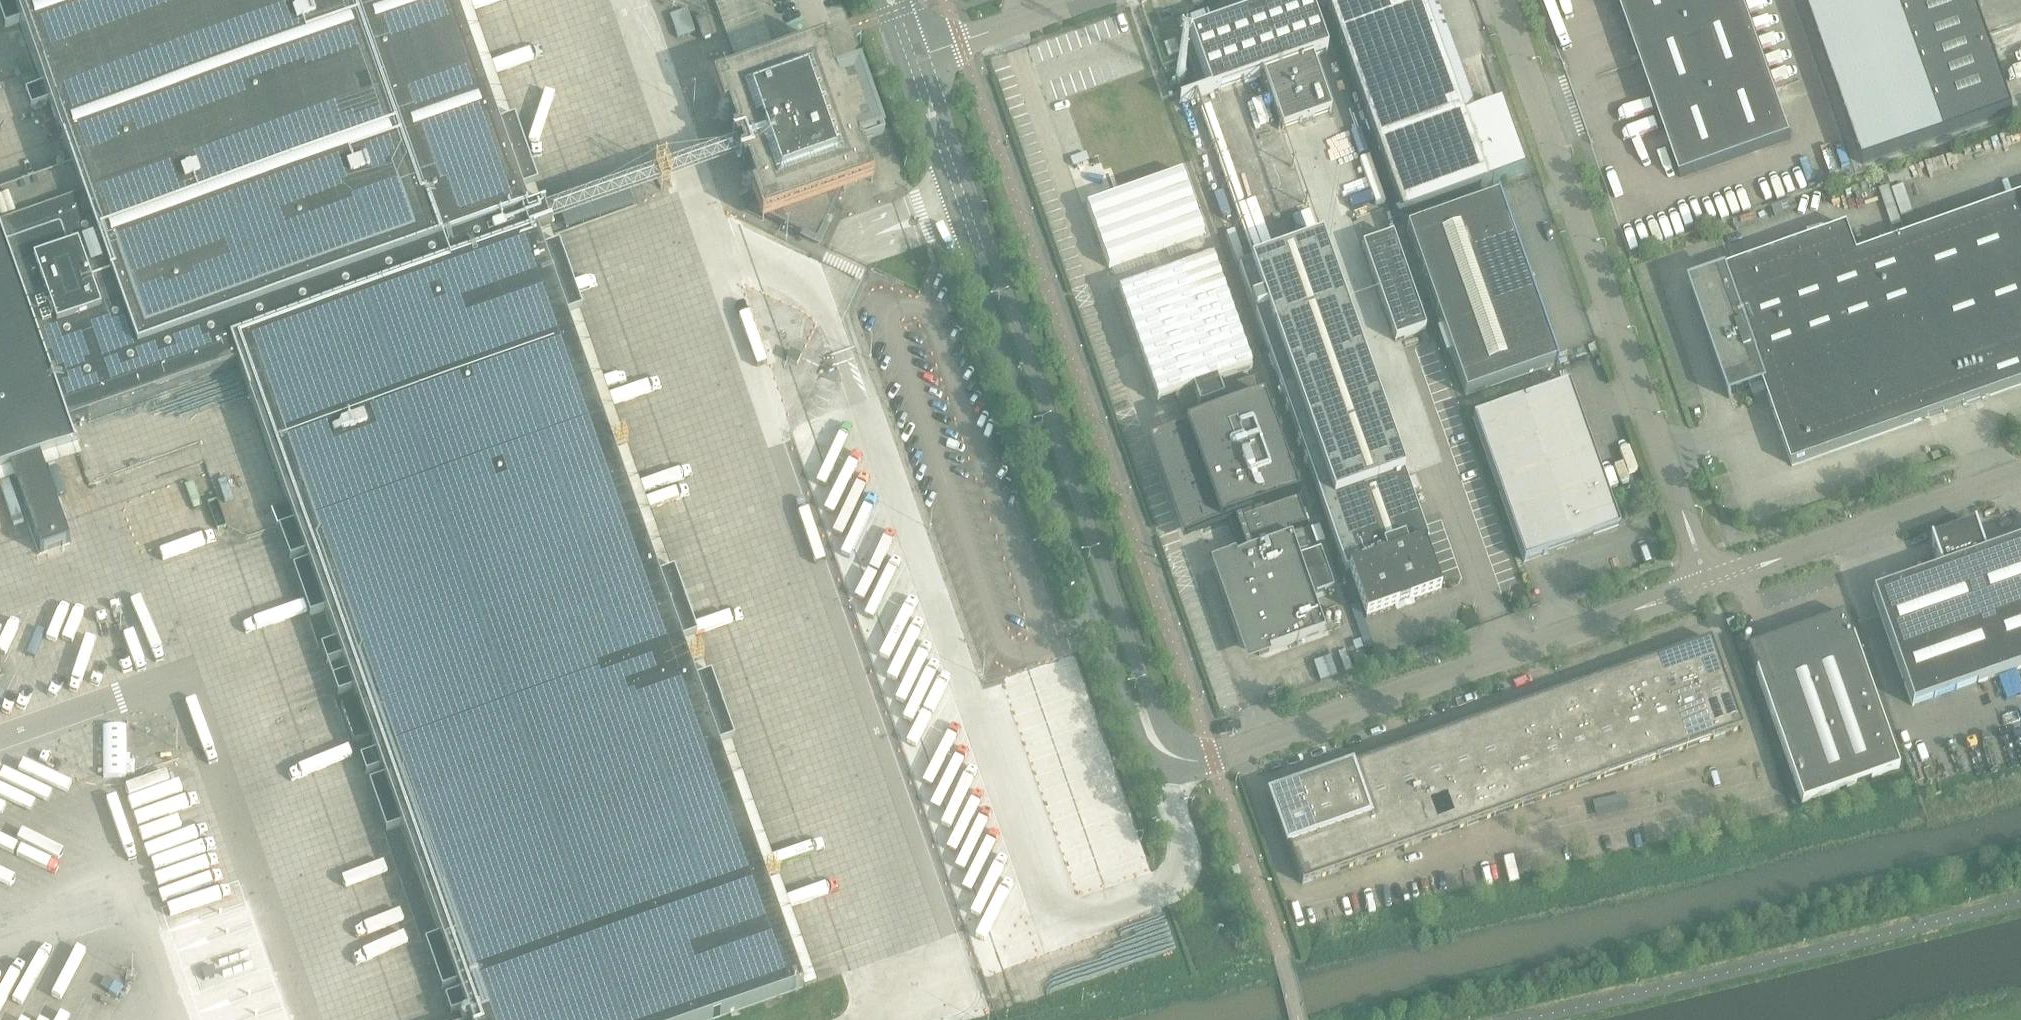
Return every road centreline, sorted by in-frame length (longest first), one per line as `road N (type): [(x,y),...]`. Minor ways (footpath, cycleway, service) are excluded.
road 1 (unclassified): [(902,64),(992,299),(1130,711),(1154,741)]
road 2 (unclassified): [(1154,741),(1152,706),(922,56)]
road 3 (unclassified): [(1706,579),(1497,0)]
road 4 (unclassified): [(1154,741),(1174,756),(1201,758),(1706,579)]
road 5 (unclassified): [(1706,579),(2020,469)]
road 6 (unclassified): [(1084,0),(922,56)]

